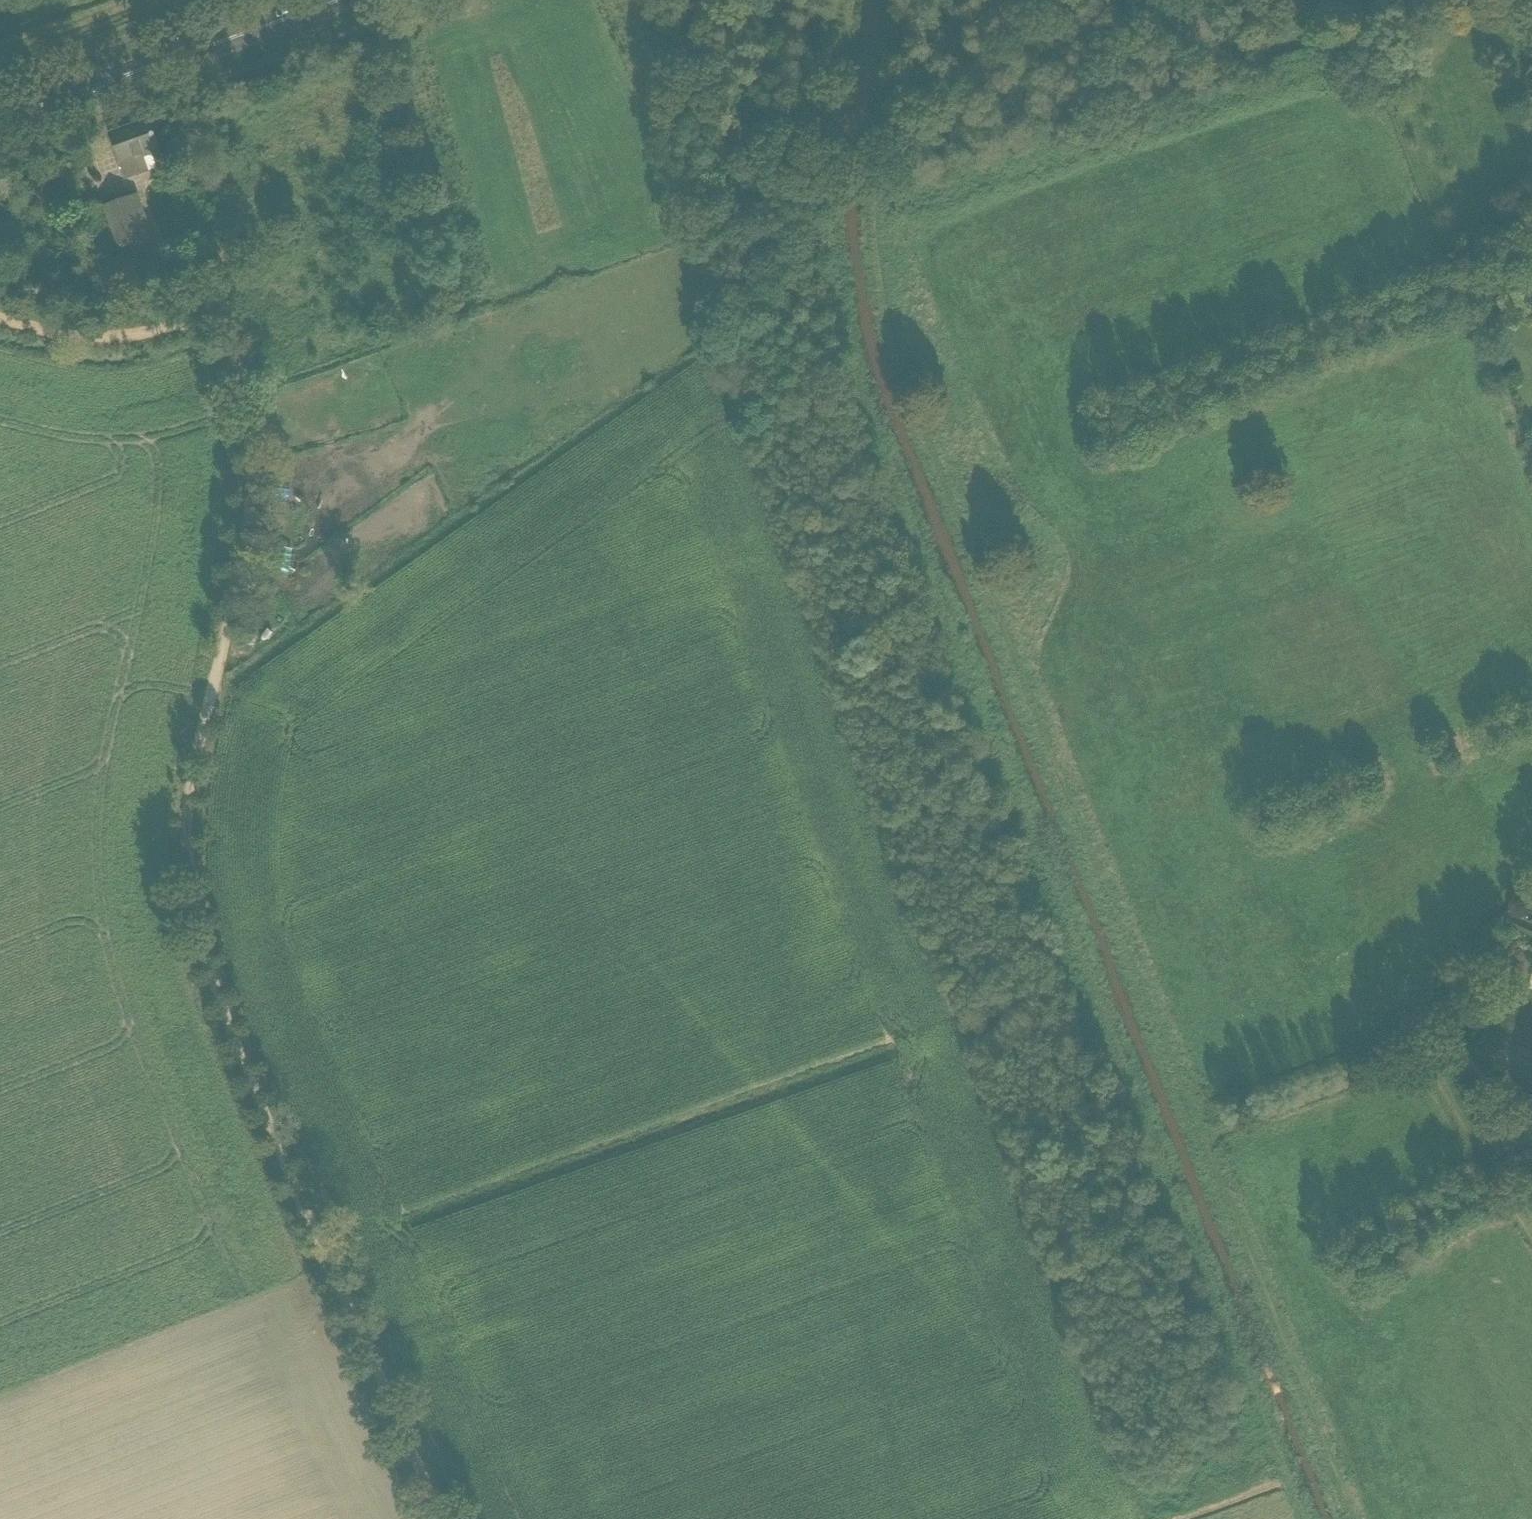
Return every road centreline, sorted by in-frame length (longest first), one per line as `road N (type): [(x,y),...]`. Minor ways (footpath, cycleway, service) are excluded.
road 1 (track): [(0,318),(106,337),(205,324),(229,339),(254,455),(194,766),(194,859),(210,965),(442,1518)]
road 2 (track): [(1531,854),(1416,1037),(1531,1230)]
road 3 (primary): [(0,116),(335,0)]

